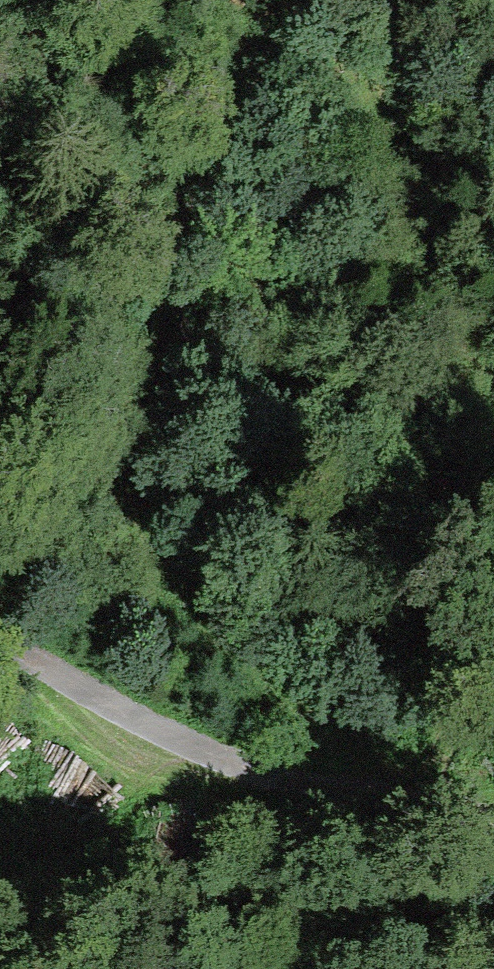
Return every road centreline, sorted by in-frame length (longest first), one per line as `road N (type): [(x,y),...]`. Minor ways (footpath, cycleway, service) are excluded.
road 1 (track): [(442,817),(206,619),(168,563),(133,459),(160,296),(191,196),(239,99),(313,0)]
road 2 (track): [(442,817),(216,757),(48,674),(0,637)]
road 3 (track): [(386,0),(379,125),(388,174),(431,307),(461,359),(493,385)]

